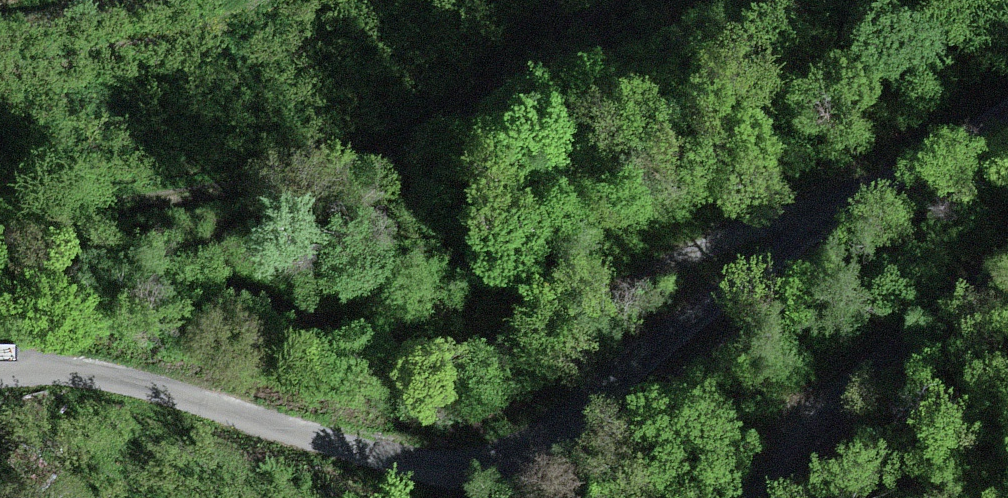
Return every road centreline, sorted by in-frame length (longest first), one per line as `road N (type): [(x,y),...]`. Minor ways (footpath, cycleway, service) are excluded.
road 1 (track): [(6,370),(115,378),(429,461),(535,442),(1007,149)]
road 2 (track): [(0,197),(38,217),(184,238),(311,315),(364,326),(450,327),(852,195),(953,188)]
road 3 (track): [(1007,260),(760,497)]

